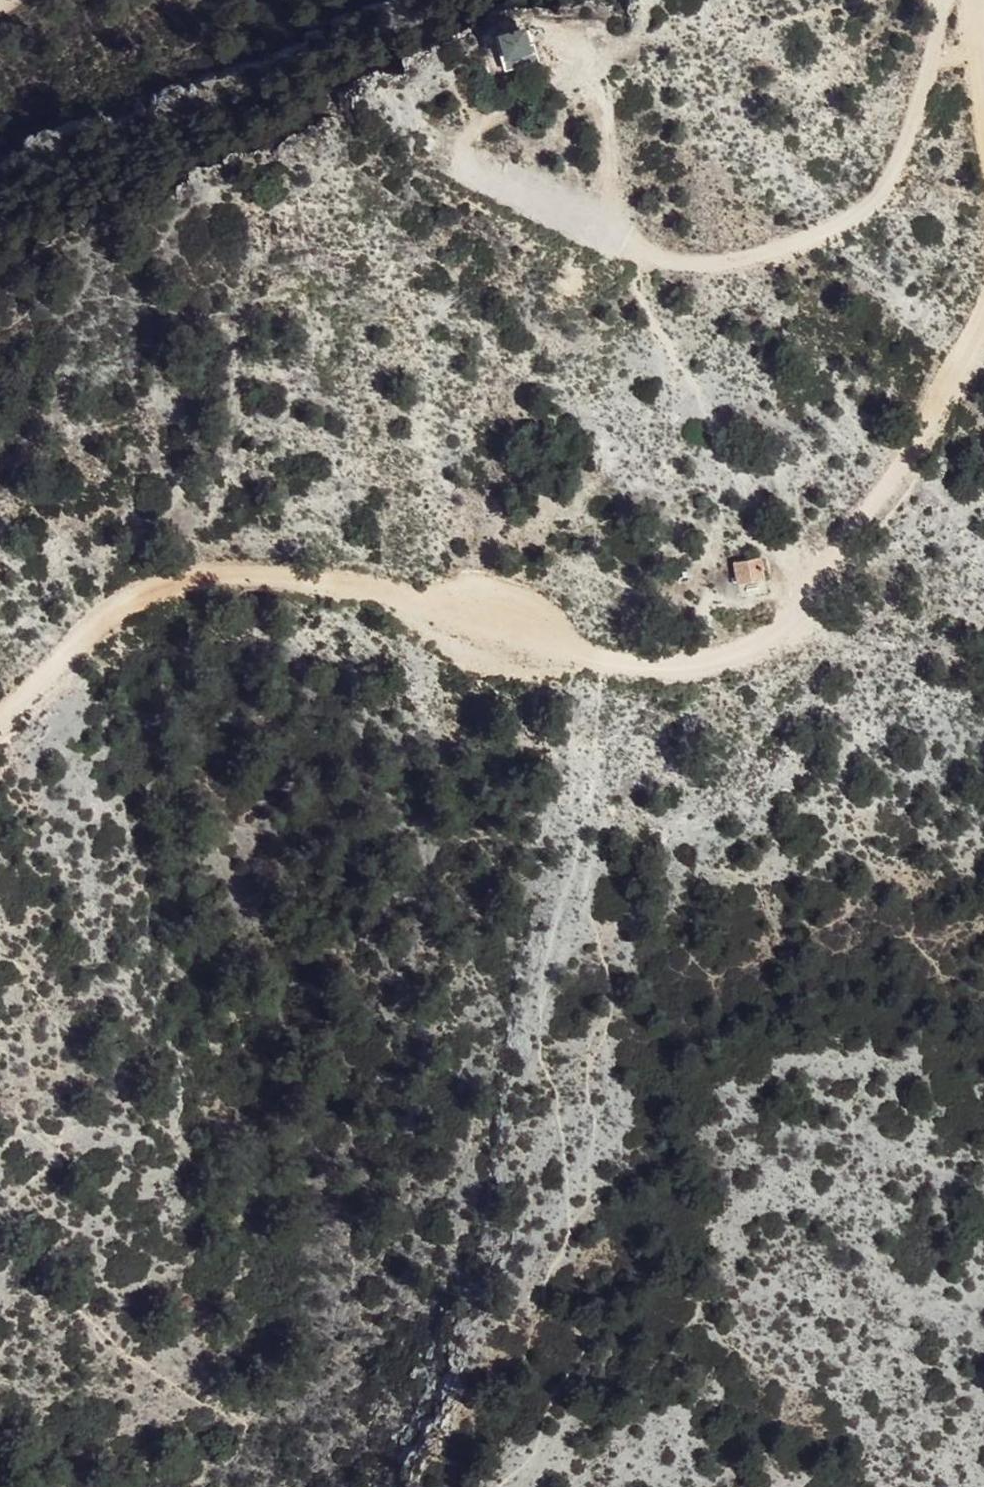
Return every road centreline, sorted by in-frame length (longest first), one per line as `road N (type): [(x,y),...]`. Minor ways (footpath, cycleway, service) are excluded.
road 1 (track): [(983,327),(955,391),(787,632),(682,669),(564,659),(445,602),(305,578),(160,582),(0,709)]
road 2 (track): [(948,0),(924,104),(853,211),(741,265),(636,256),(511,193),(455,153)]

